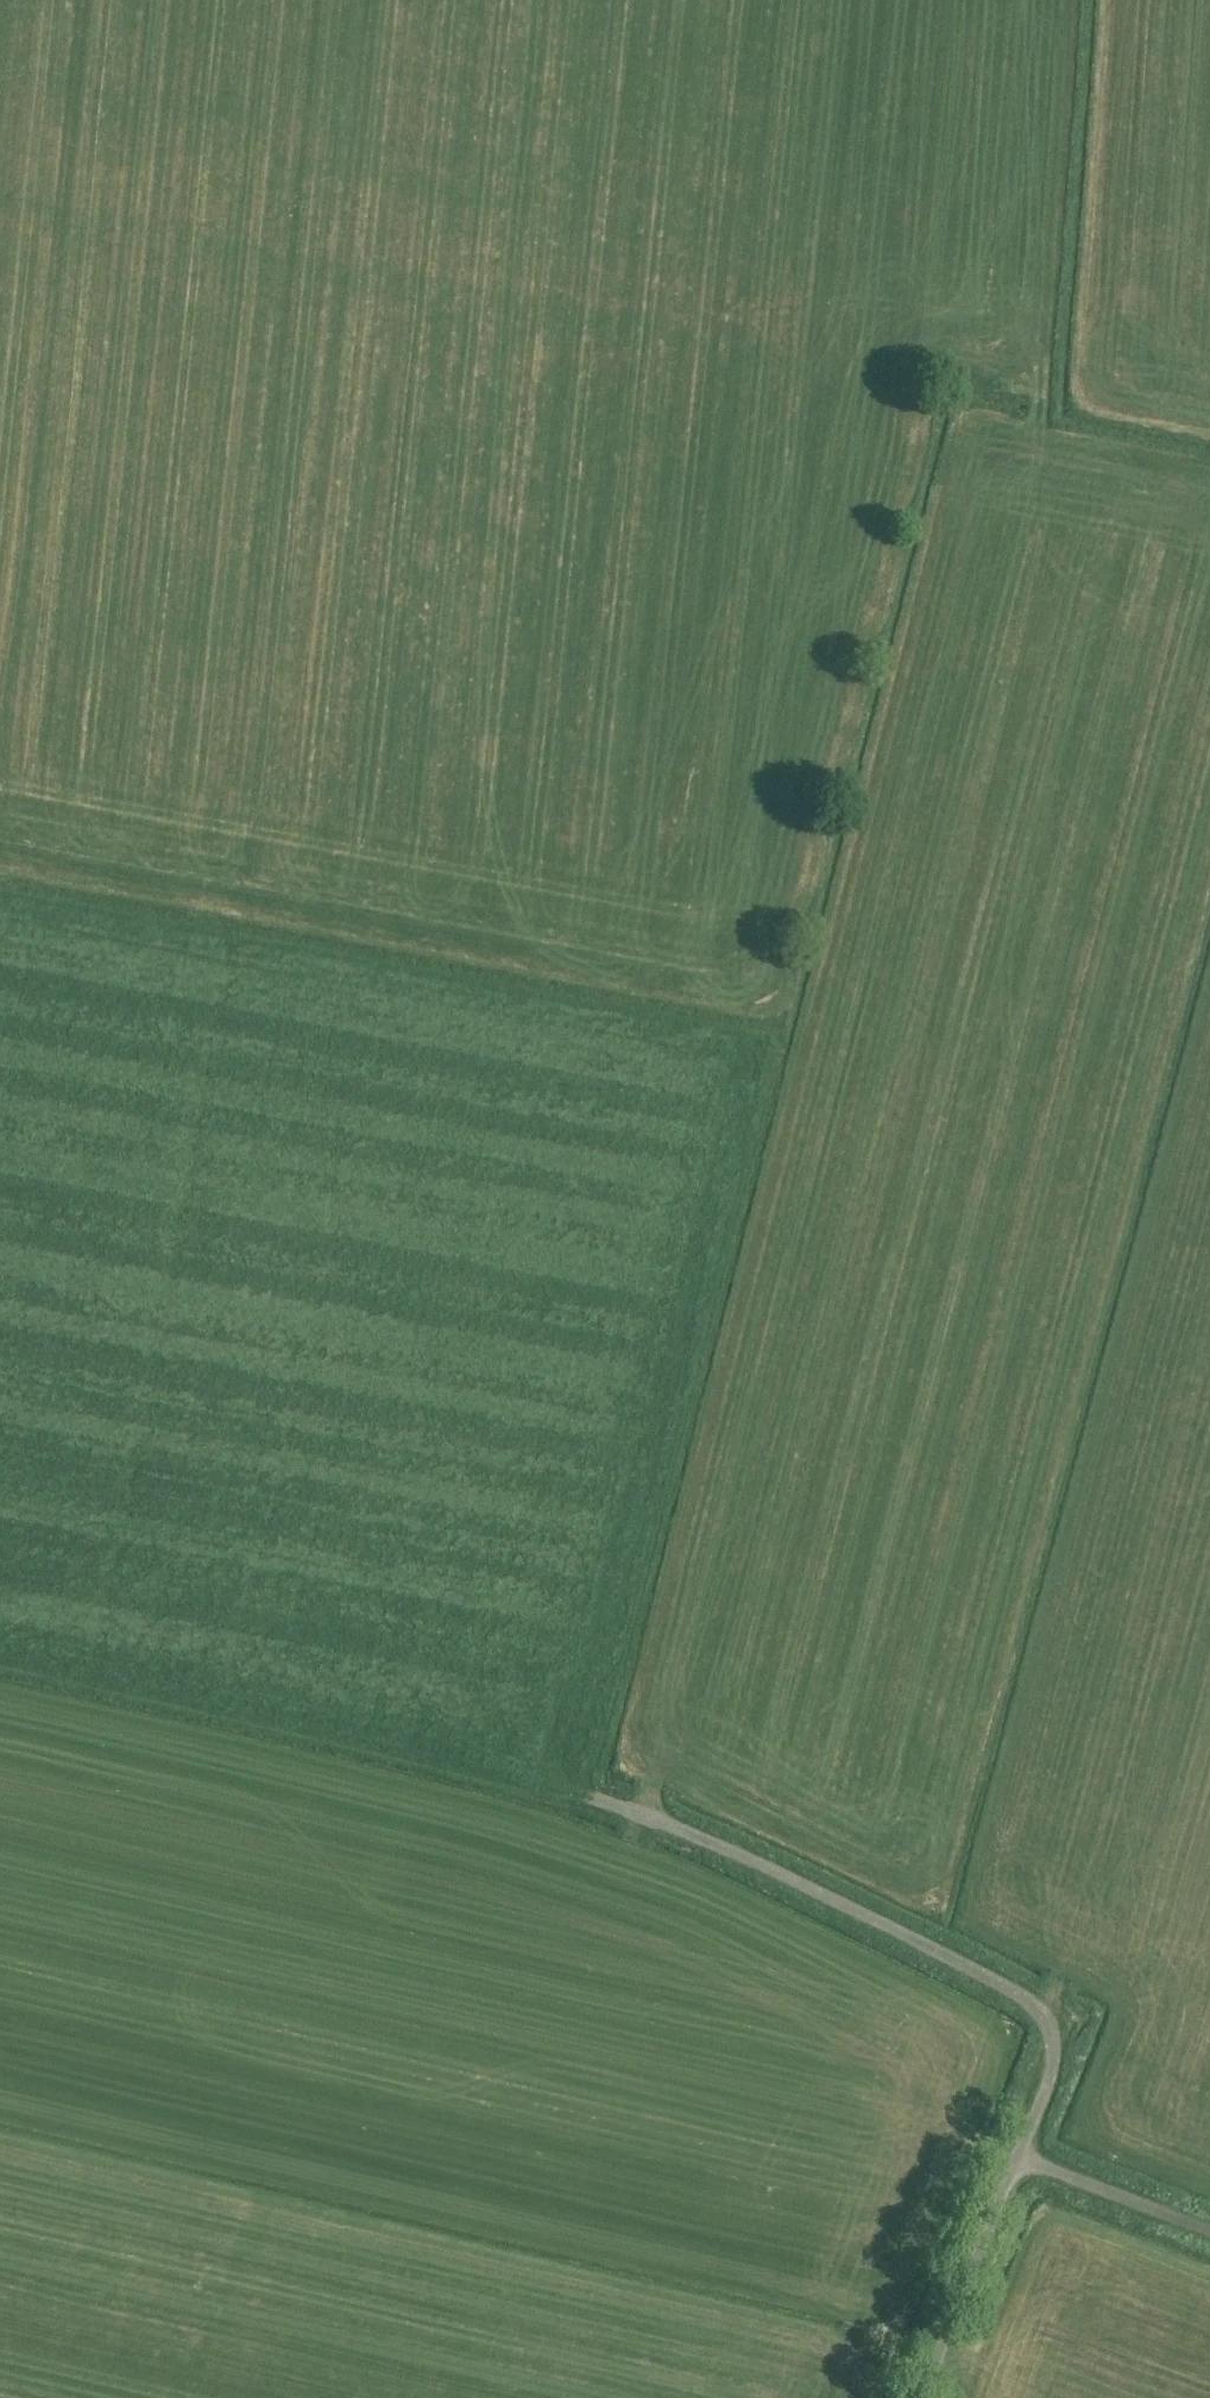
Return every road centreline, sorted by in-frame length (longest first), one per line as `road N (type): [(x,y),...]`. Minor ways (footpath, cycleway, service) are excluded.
road 1 (unclassified): [(933,2397),(1050,2085),(1054,2055),(1042,2016),(758,1865),(594,1802)]
road 2 (track): [(1023,2162),(1209,2235)]

